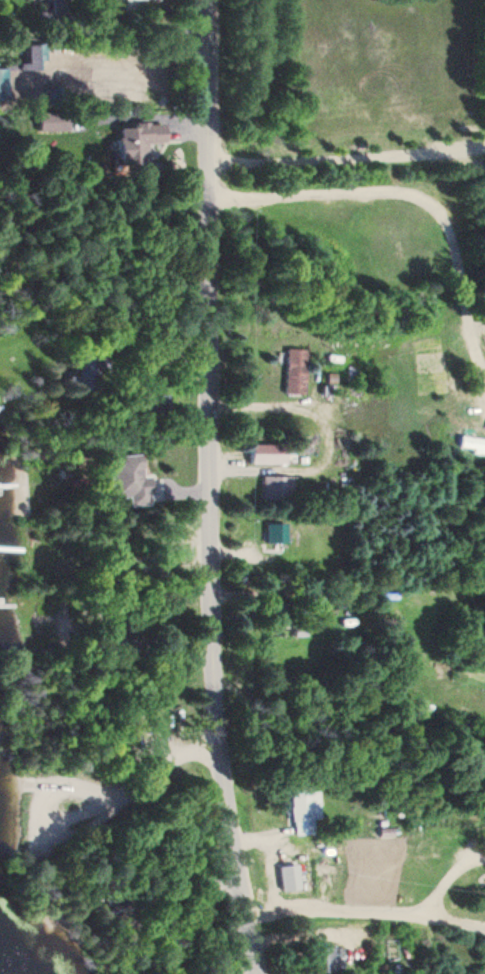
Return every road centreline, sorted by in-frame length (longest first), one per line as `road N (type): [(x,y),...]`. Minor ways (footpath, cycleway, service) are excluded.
road 1 (residential): [(254,973),(220,750),(214,637),(211,0)]

